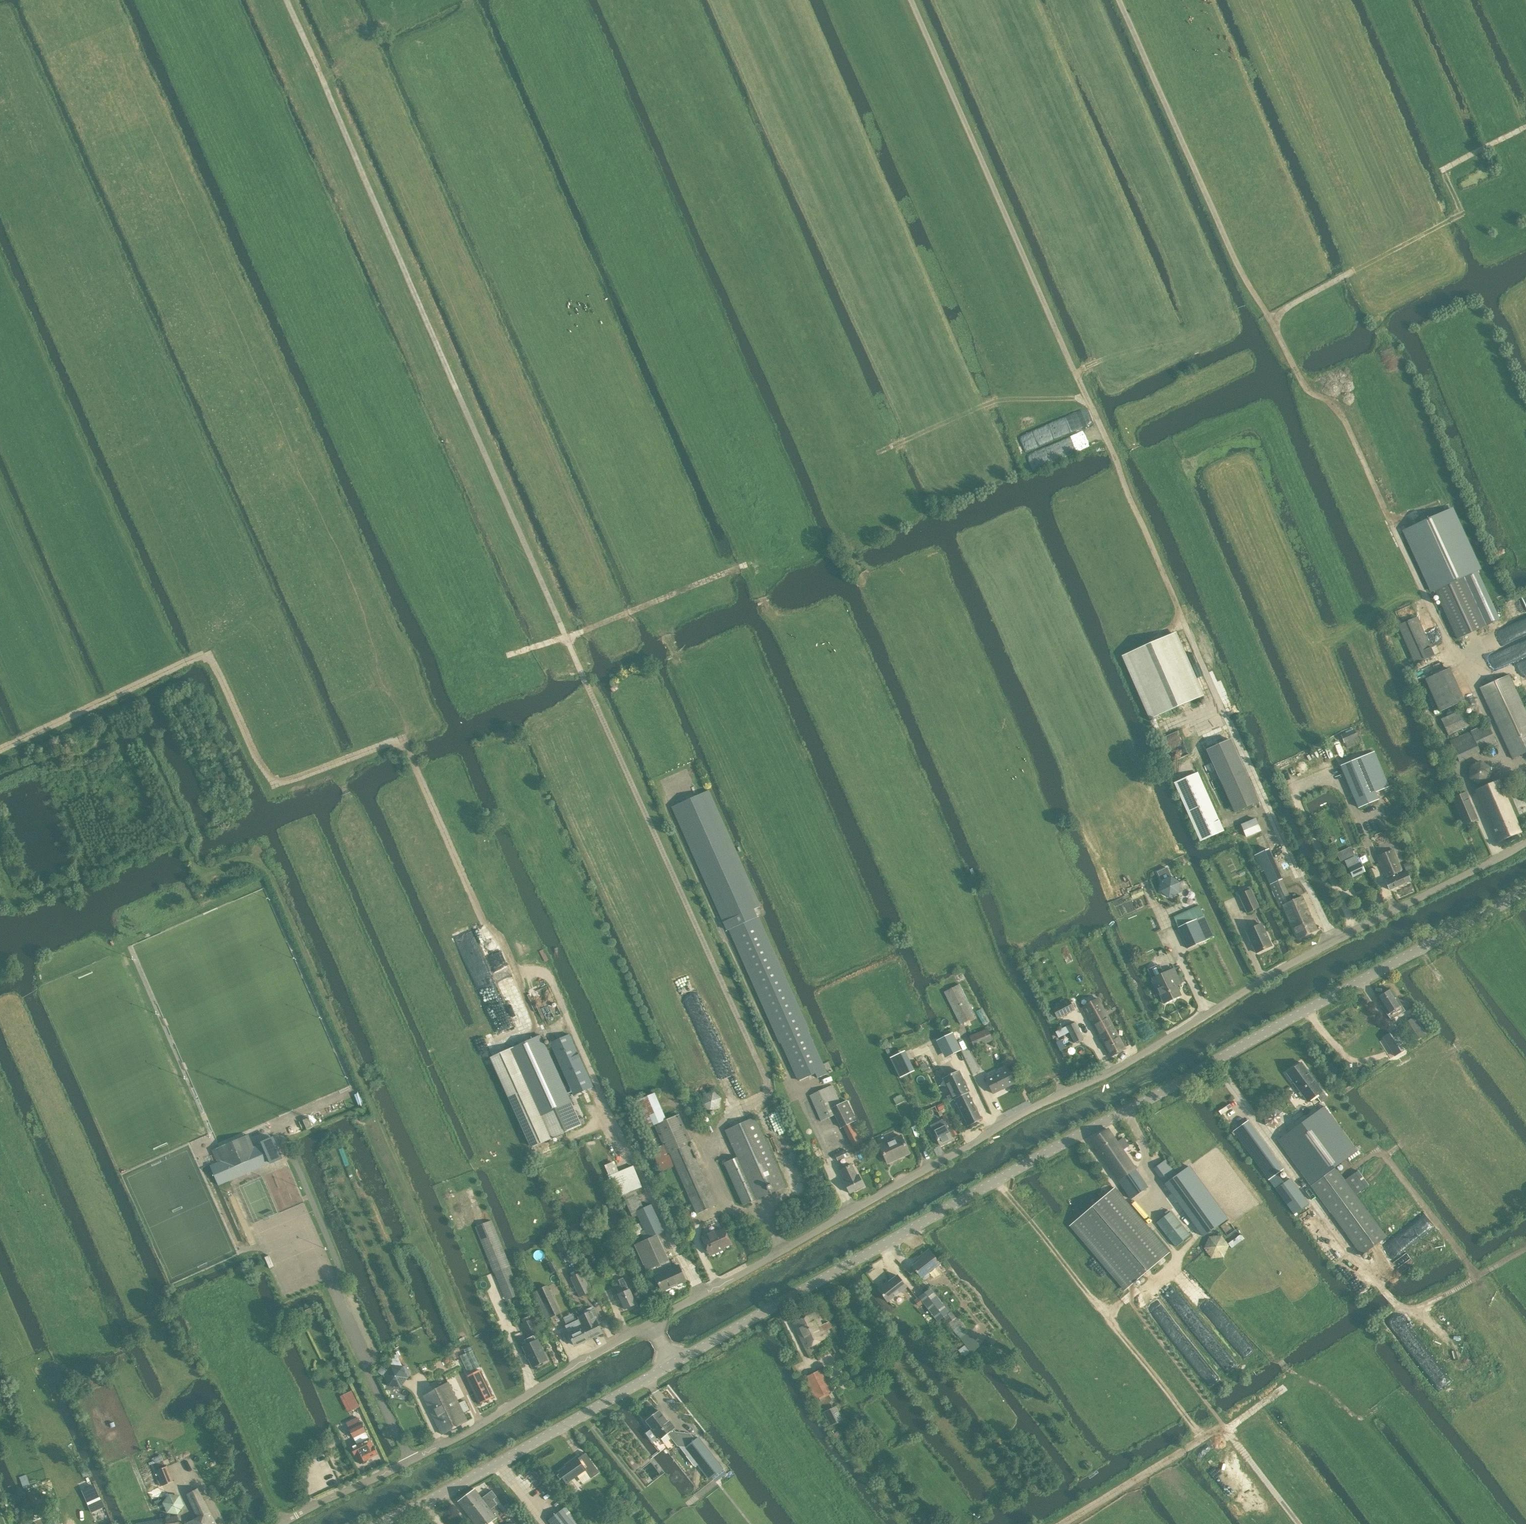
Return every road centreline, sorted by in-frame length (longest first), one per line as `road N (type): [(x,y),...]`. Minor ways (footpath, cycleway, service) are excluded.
road 1 (unclassified): [(650,1326),(1026,1112),(1154,1049),(1330,942),(1525,844)]
road 2 (track): [(630,1152),(550,978),(509,972),(403,739),(277,783),(257,759),(211,659),(200,656),(0,750)]
road 3 (tertiary): [(671,1364),(1525,889)]
road 4 (track): [(1296,873),(911,0)]
road 5 (track): [(1525,784),(1449,647),(1335,403),(1307,389),(1247,283),(1119,0)]
road 6 (track): [(288,0),(581,672)]
road 7 (track): [(711,1156),(722,1121),(763,1099),(769,1084),(581,672)]
road 8 (residential): [(282,1523),(441,1446),(650,1326)]
road 9 (track): [(1273,322),(1458,217),(1444,168),(1525,127)]
road 10 (tertiary): [(378,1523),(671,1364)]
road 11 (track): [(1204,1437),(999,1180)]
road 12 (track): [(507,655),(747,565)]
road 13 (track): [(858,1523),(748,1360),(726,1370),(708,1342)]
road 14 (track): [(1088,399),(999,400),(878,452)]
road 15 (track): [(1297,1523),(1225,1429),(1282,1387)]
road 16 (track): [(1062,1523),(1204,1437)]

